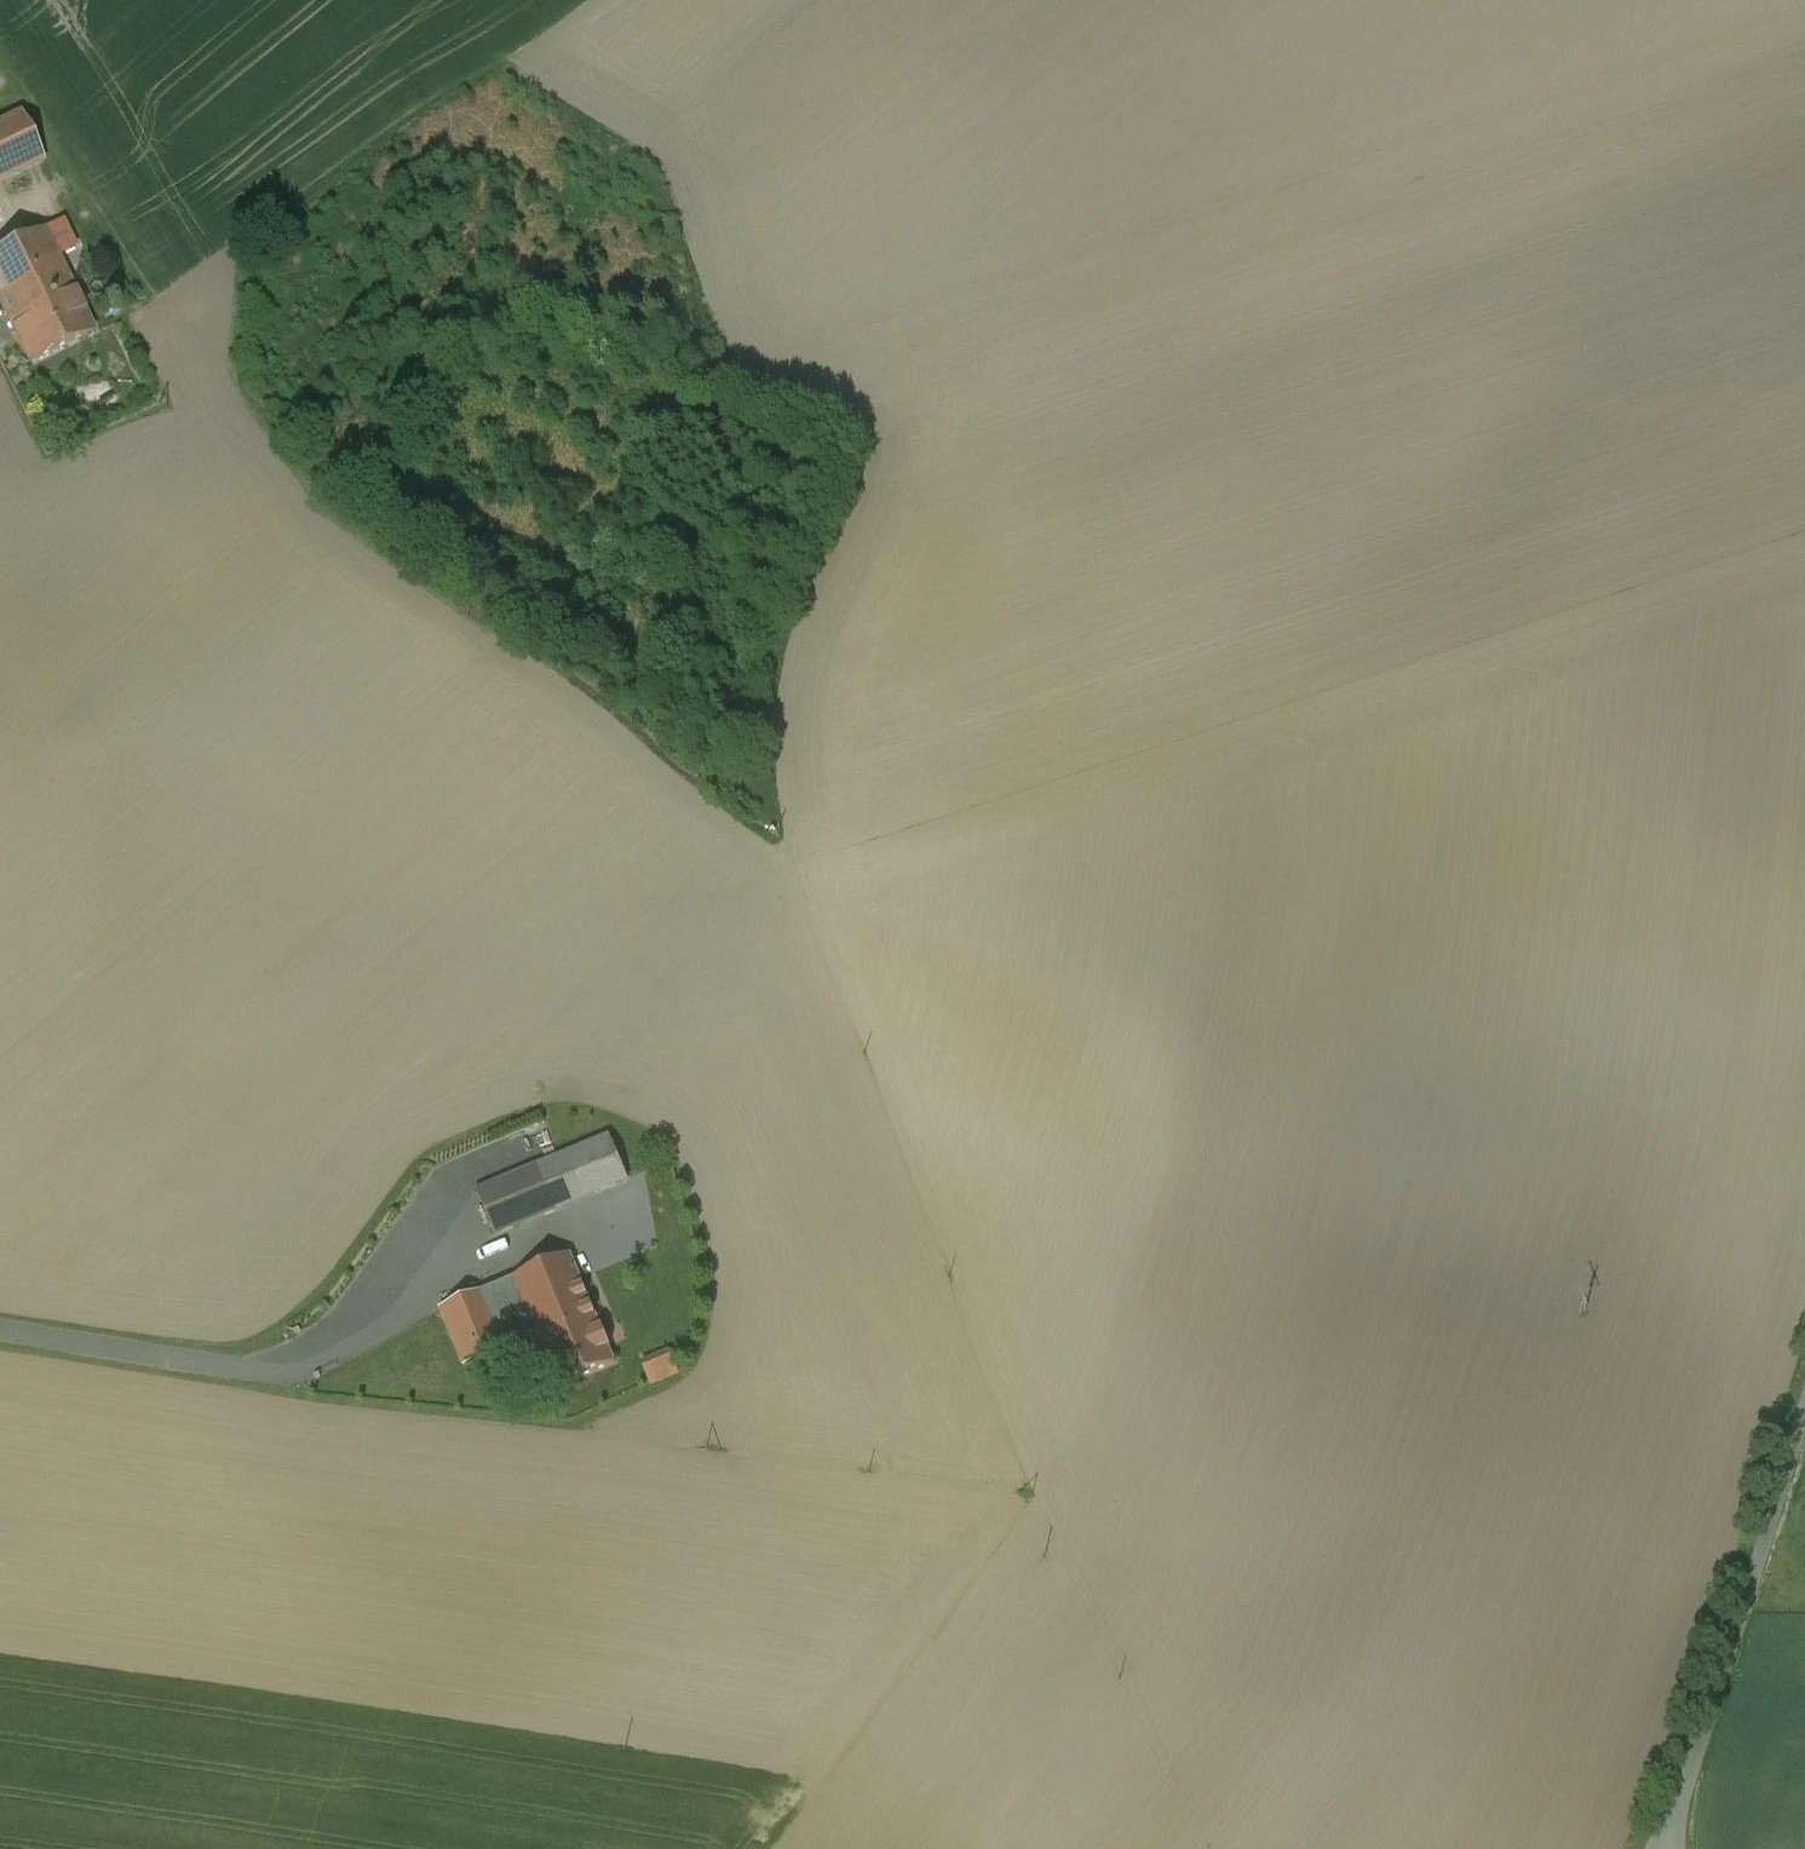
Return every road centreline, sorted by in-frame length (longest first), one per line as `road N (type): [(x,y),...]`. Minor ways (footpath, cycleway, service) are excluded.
road 1 (unclassified): [(1804,1407),(1680,1805),(1676,1848)]

